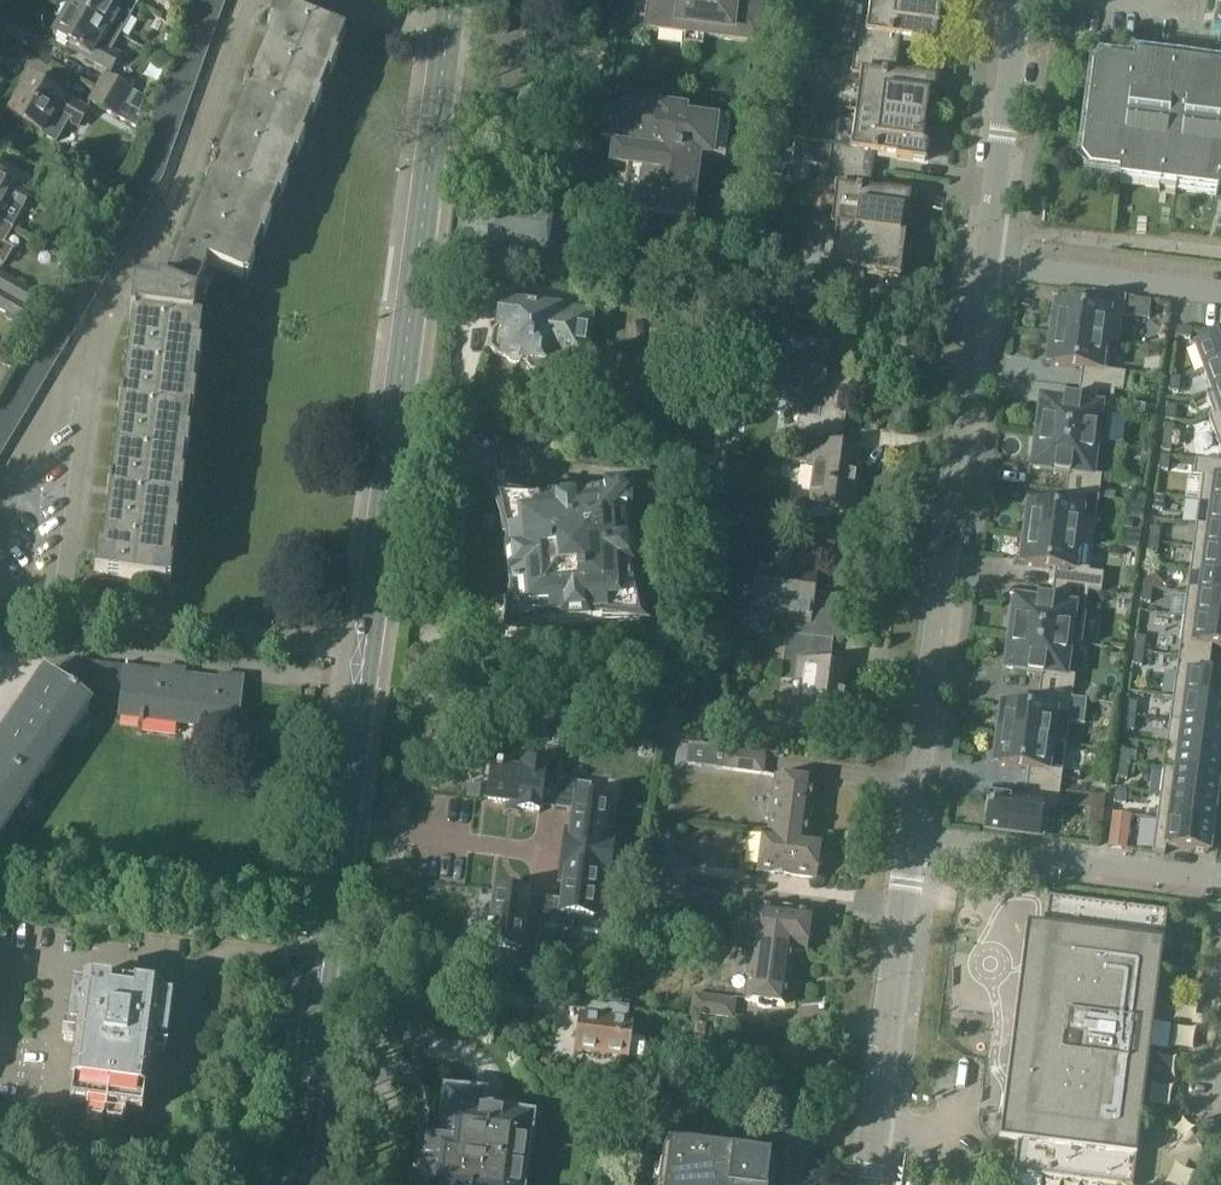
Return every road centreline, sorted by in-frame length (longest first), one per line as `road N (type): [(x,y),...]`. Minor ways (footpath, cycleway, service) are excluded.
road 1 (secondary): [(294,1184),(456,0)]
road 2 (residential): [(910,845),(990,263)]
road 3 (residential): [(869,1184),(910,845)]
road 4 (residential): [(910,845),(1220,876)]
road 5 (residential): [(990,263),(1024,0)]
road 6 (residential): [(1220,297),(990,263)]

